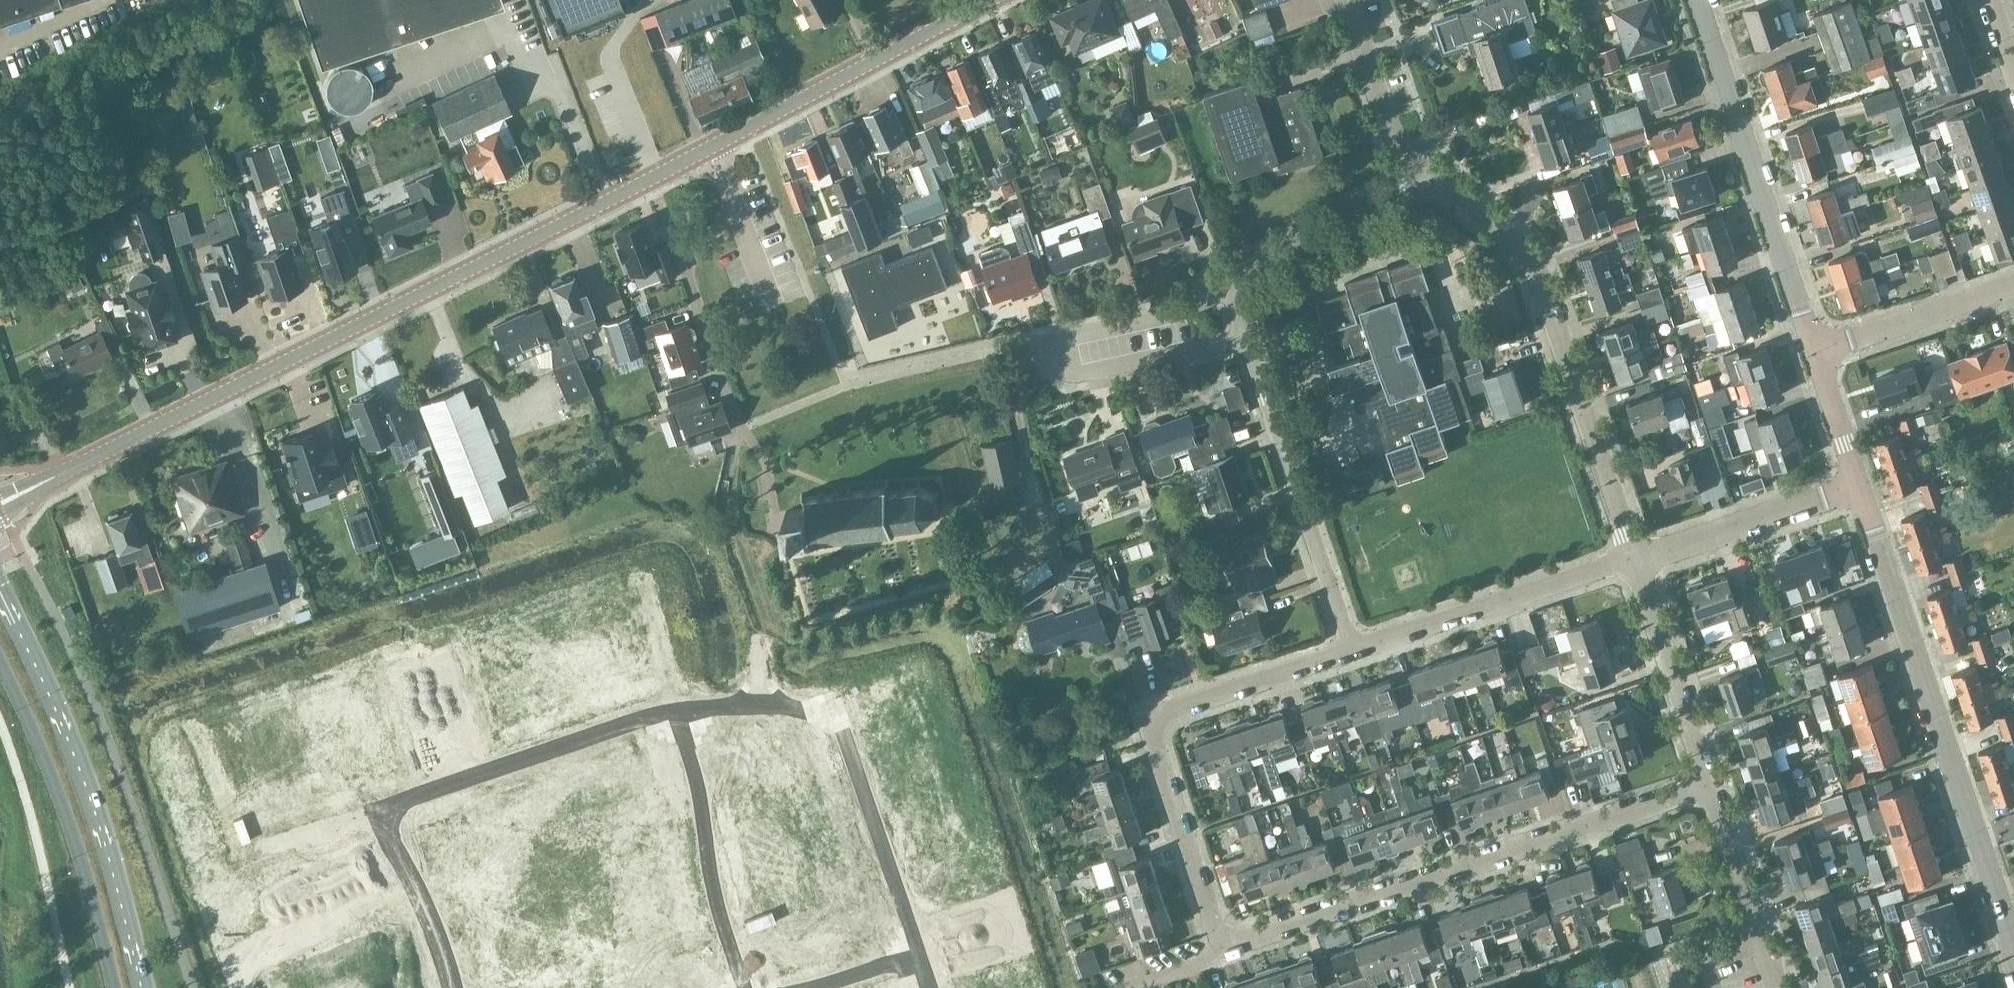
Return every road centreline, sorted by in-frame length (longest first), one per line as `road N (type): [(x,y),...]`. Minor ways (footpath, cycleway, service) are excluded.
road 1 (tertiary): [(53,477),(718,149)]
road 2 (residential): [(1219,933),(1236,940),(1709,785)]
road 3 (residential): [(2013,945),(1859,484)]
road 4 (residential): [(1634,556),(1533,264),(1434,170)]
road 5 (residential): [(1219,933),(1155,743),(1157,720),(1352,651)]
road 6 (secondary): [(143,987),(64,727),(0,584)]
road 7 (residential): [(912,951),(833,709),(681,713)]
road 8 (residential): [(1816,352),(1698,0)]
road 9 (secondary): [(0,665),(75,843),(112,987)]
road 10 (residential): [(1352,651),(1248,339)]
road 11 (residential): [(681,713),(373,813)]
road 12 (tertiary): [(718,149),(999,0)]
road 13 (residential): [(718,149),(737,204),(686,269),(742,431)]
road 14 (residential): [(1352,651),(1634,556)]
road 15 (residential): [(681,713),(696,809),(752,987)]
road 16 (residential): [(1709,785),(1634,556)]
road 17 (residential): [(1634,556),(1859,484)]
road 18 (residential): [(1230,285),(1434,170)]
road 19 (track): [(742,431),(728,452),(721,489),(769,641)]
road 20 (residential): [(1776,987),(1709,785)]
road 21 (residential): [(1059,347),(1061,365),(1079,373),(1248,339)]
road 22 (residential): [(1816,352),(2013,285)]
road 23 (residential): [(1434,170),(1388,121),(1347,0)]
road 24 (residential): [(449,987),(423,903),(373,813)]
road 25 (residential): [(1059,347),(1066,337),(1178,314),(1230,285)]
road 26 (residential): [(373,813),(232,859)]
road 27 (residential): [(1859,484),(1816,352)]

